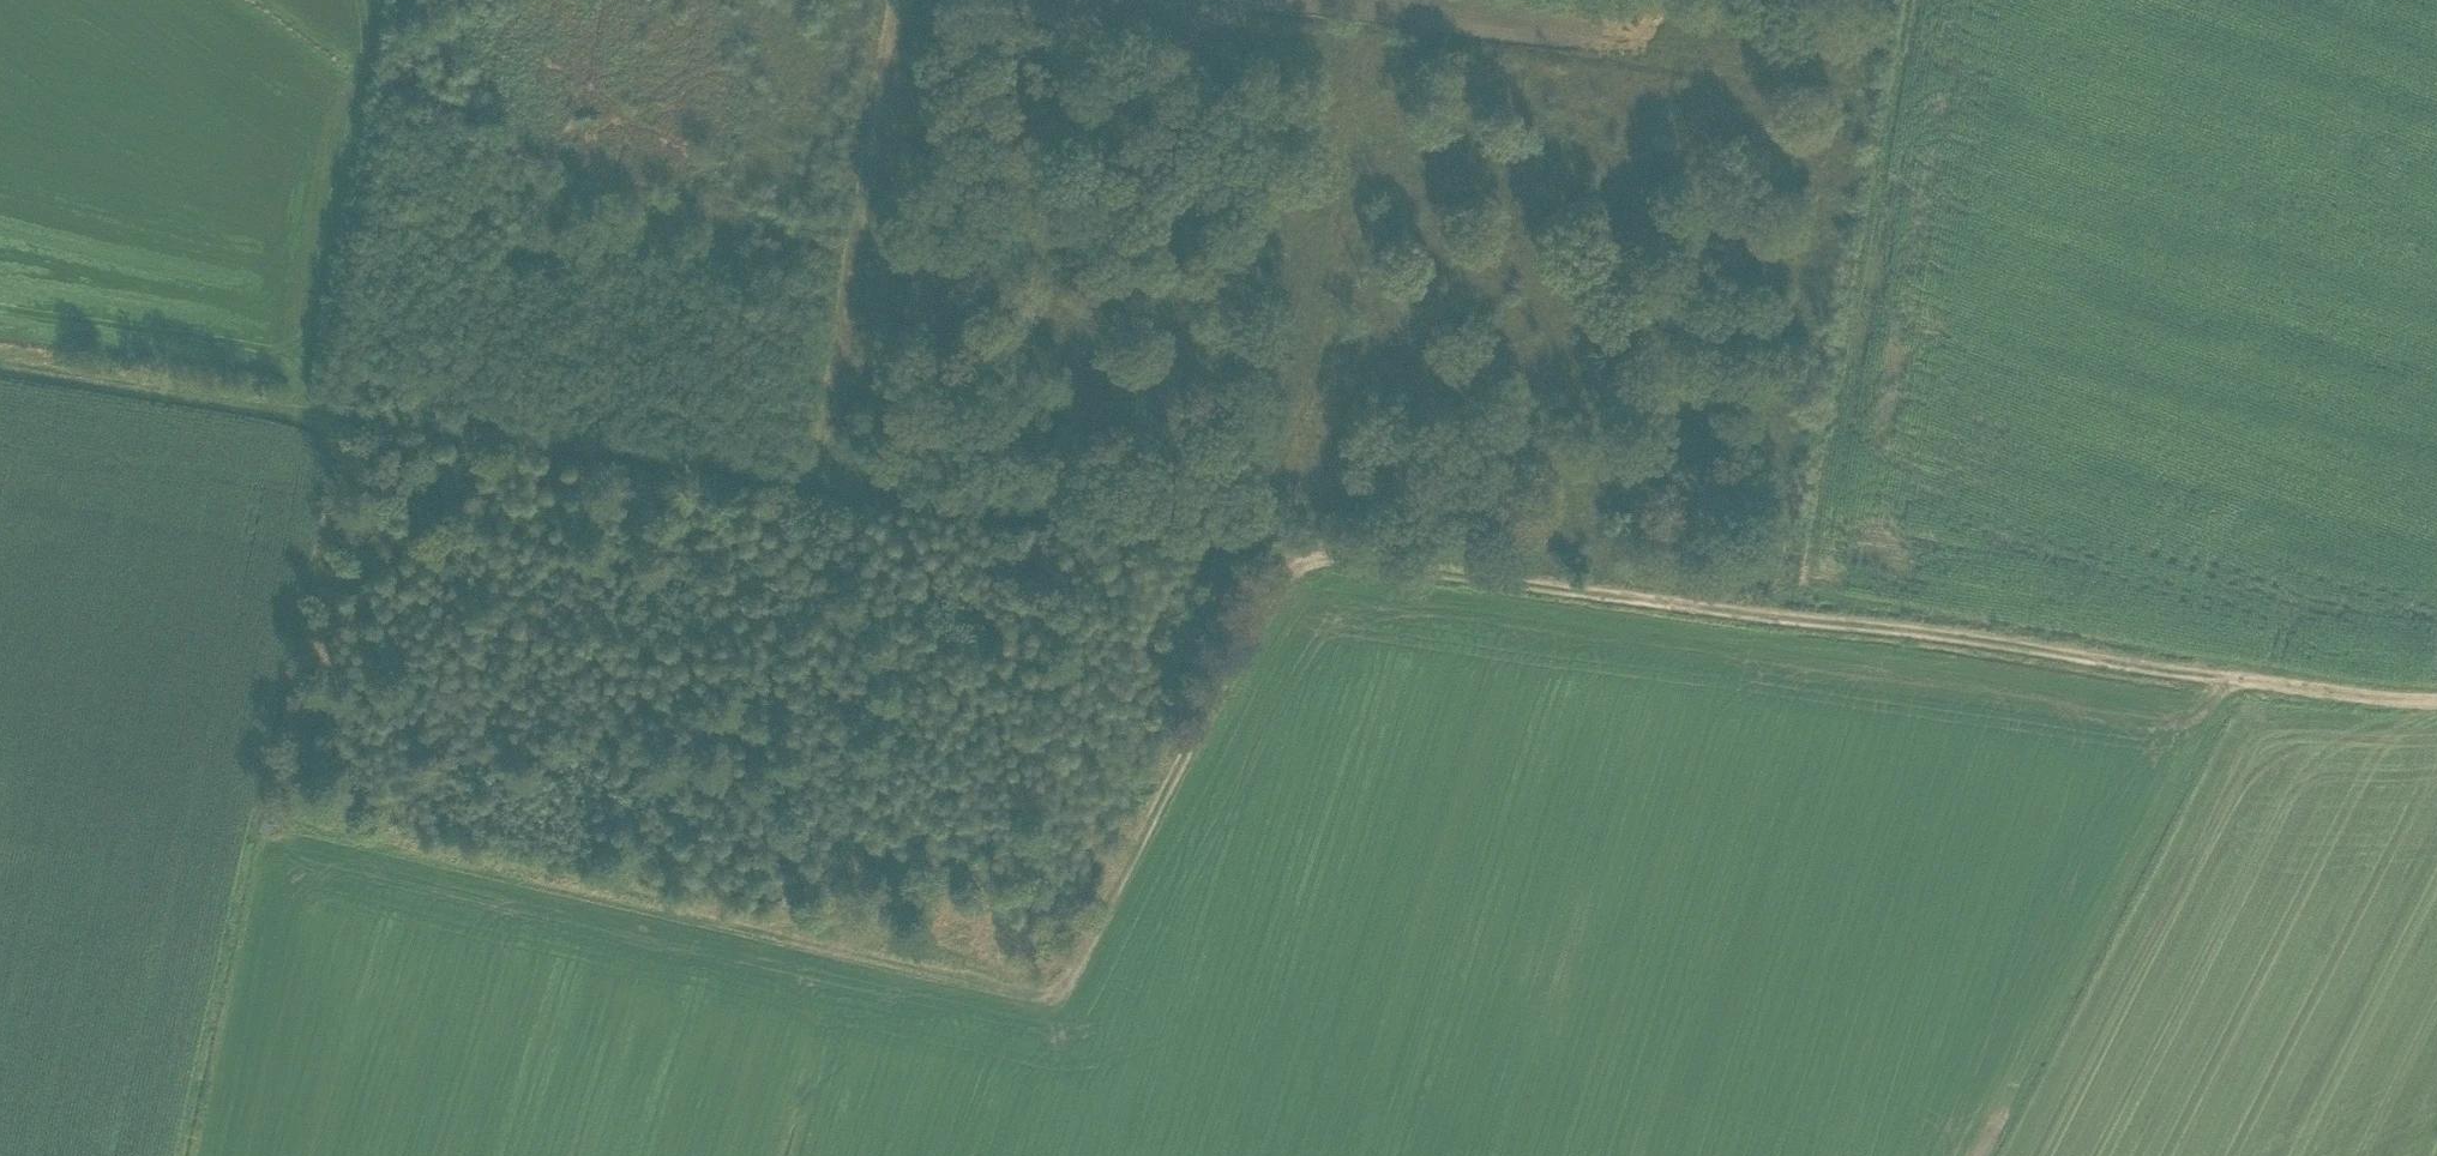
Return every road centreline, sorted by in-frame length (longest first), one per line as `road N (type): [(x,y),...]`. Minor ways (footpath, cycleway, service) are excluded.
road 1 (track): [(2436,700),(2358,700),(1294,555),(1047,1022)]
road 2 (track): [(1294,555),(0,366)]

